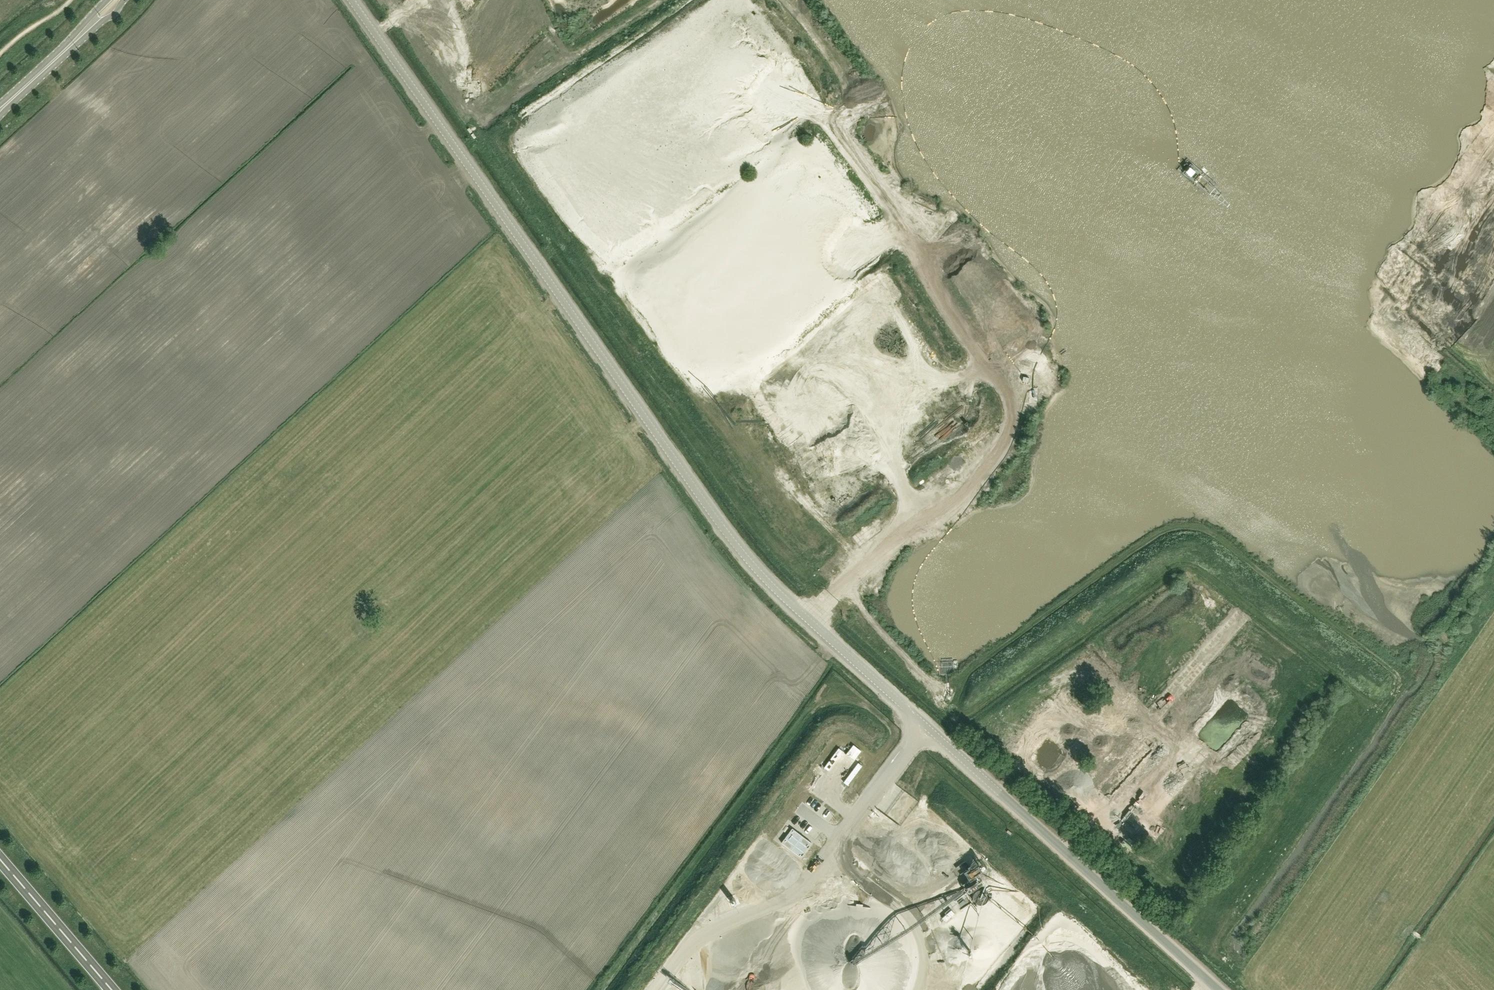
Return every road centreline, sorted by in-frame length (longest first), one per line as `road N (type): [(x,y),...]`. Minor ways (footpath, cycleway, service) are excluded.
road 1 (unclassified): [(1218,989),(741,553),(350,0)]
road 2 (primary): [(112,989),(0,859)]

